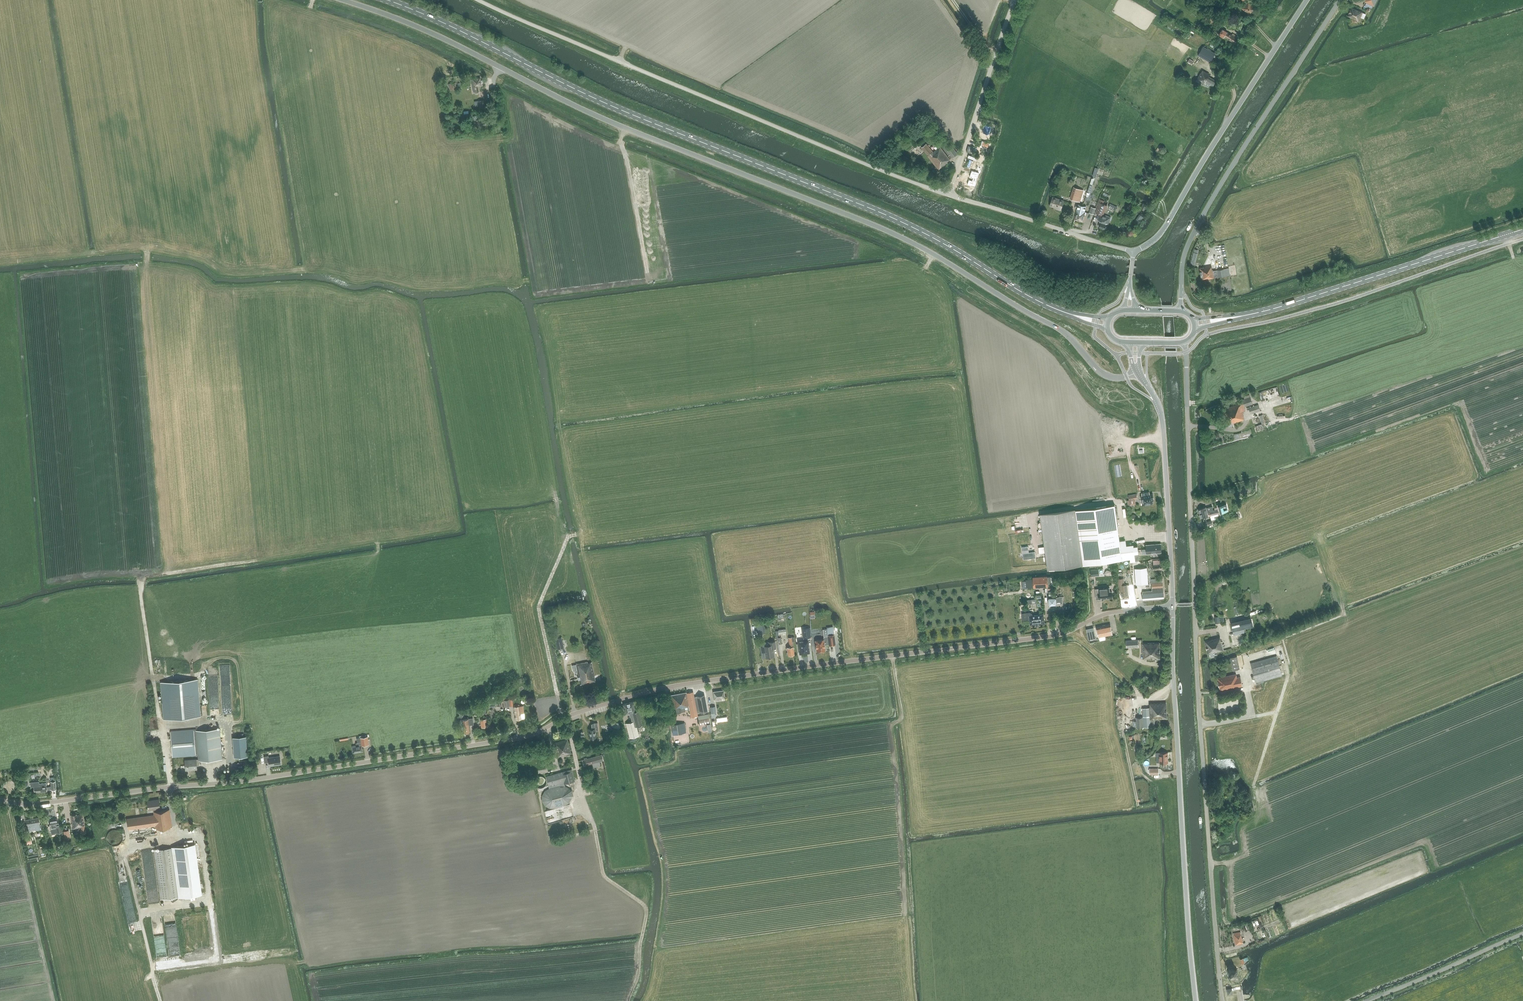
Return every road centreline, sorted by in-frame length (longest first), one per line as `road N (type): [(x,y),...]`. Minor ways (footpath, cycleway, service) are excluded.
road 1 (unclassified): [(343,0),(446,40),(613,123),(902,237),(1065,332),(1102,374),(1139,373)]
road 2 (primary): [(1051,307),(906,223),(617,109),(389,0)]
road 3 (unclassified): [(1223,1000),(1201,740),(1186,342)]
road 4 (unclassified): [(1173,605),(1101,615),(1045,636),(675,686),(536,734)]
road 5 (unclassified): [(949,195),(476,0)]
road 6 (unclassified): [(118,794),(536,734)]
road 7 (unclassified): [(1196,1000),(1173,605)]
road 8 (tertiary): [(1181,311),(1189,242),(1339,0)]
road 9 (track): [(1252,716),(1277,711),(1288,676),(1283,638),(1345,614),(1318,536),(1267,495),(1260,468)]
road 10 (unclassified): [(1134,252),(1164,231),(1307,0)]
road 11 (primary): [(1522,227),(1240,317)]
road 12 (unclassified): [(1139,373),(1162,419),(1173,605)]
road 13 (unclassified): [(949,195),(1016,0)]
road 14 (unclassified): [(1134,252),(949,195)]
road 15 (track): [(1277,711),(1255,781),(1259,816),(1245,855),(1211,864)]
road 16 (unclassified): [(1522,934),(1368,1000)]

